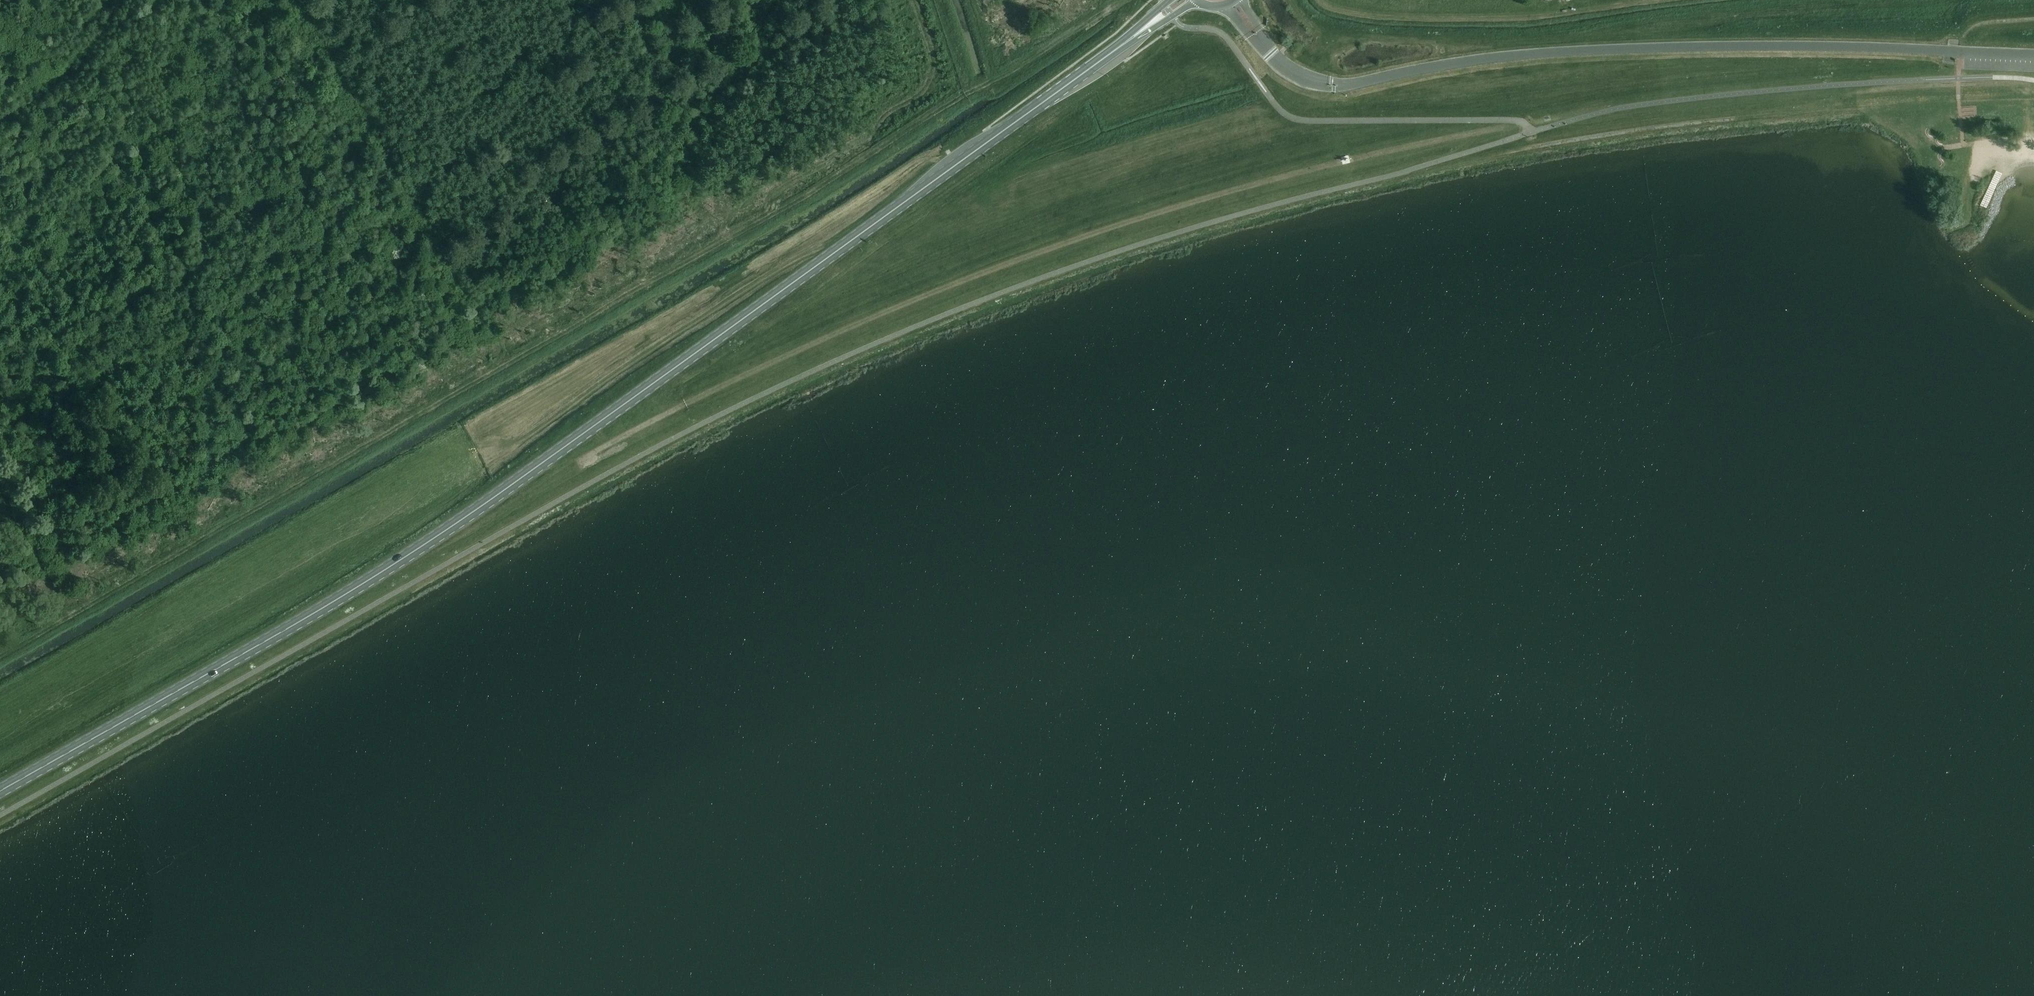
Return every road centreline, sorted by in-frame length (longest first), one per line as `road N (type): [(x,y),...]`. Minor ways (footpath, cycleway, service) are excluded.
road 1 (primary): [(0,795),(420,556),(769,312),(952,166),(1142,30)]
road 2 (unclassified): [(1270,54),(1296,74),(1332,85),(1500,55),(1658,46),(1960,52)]

